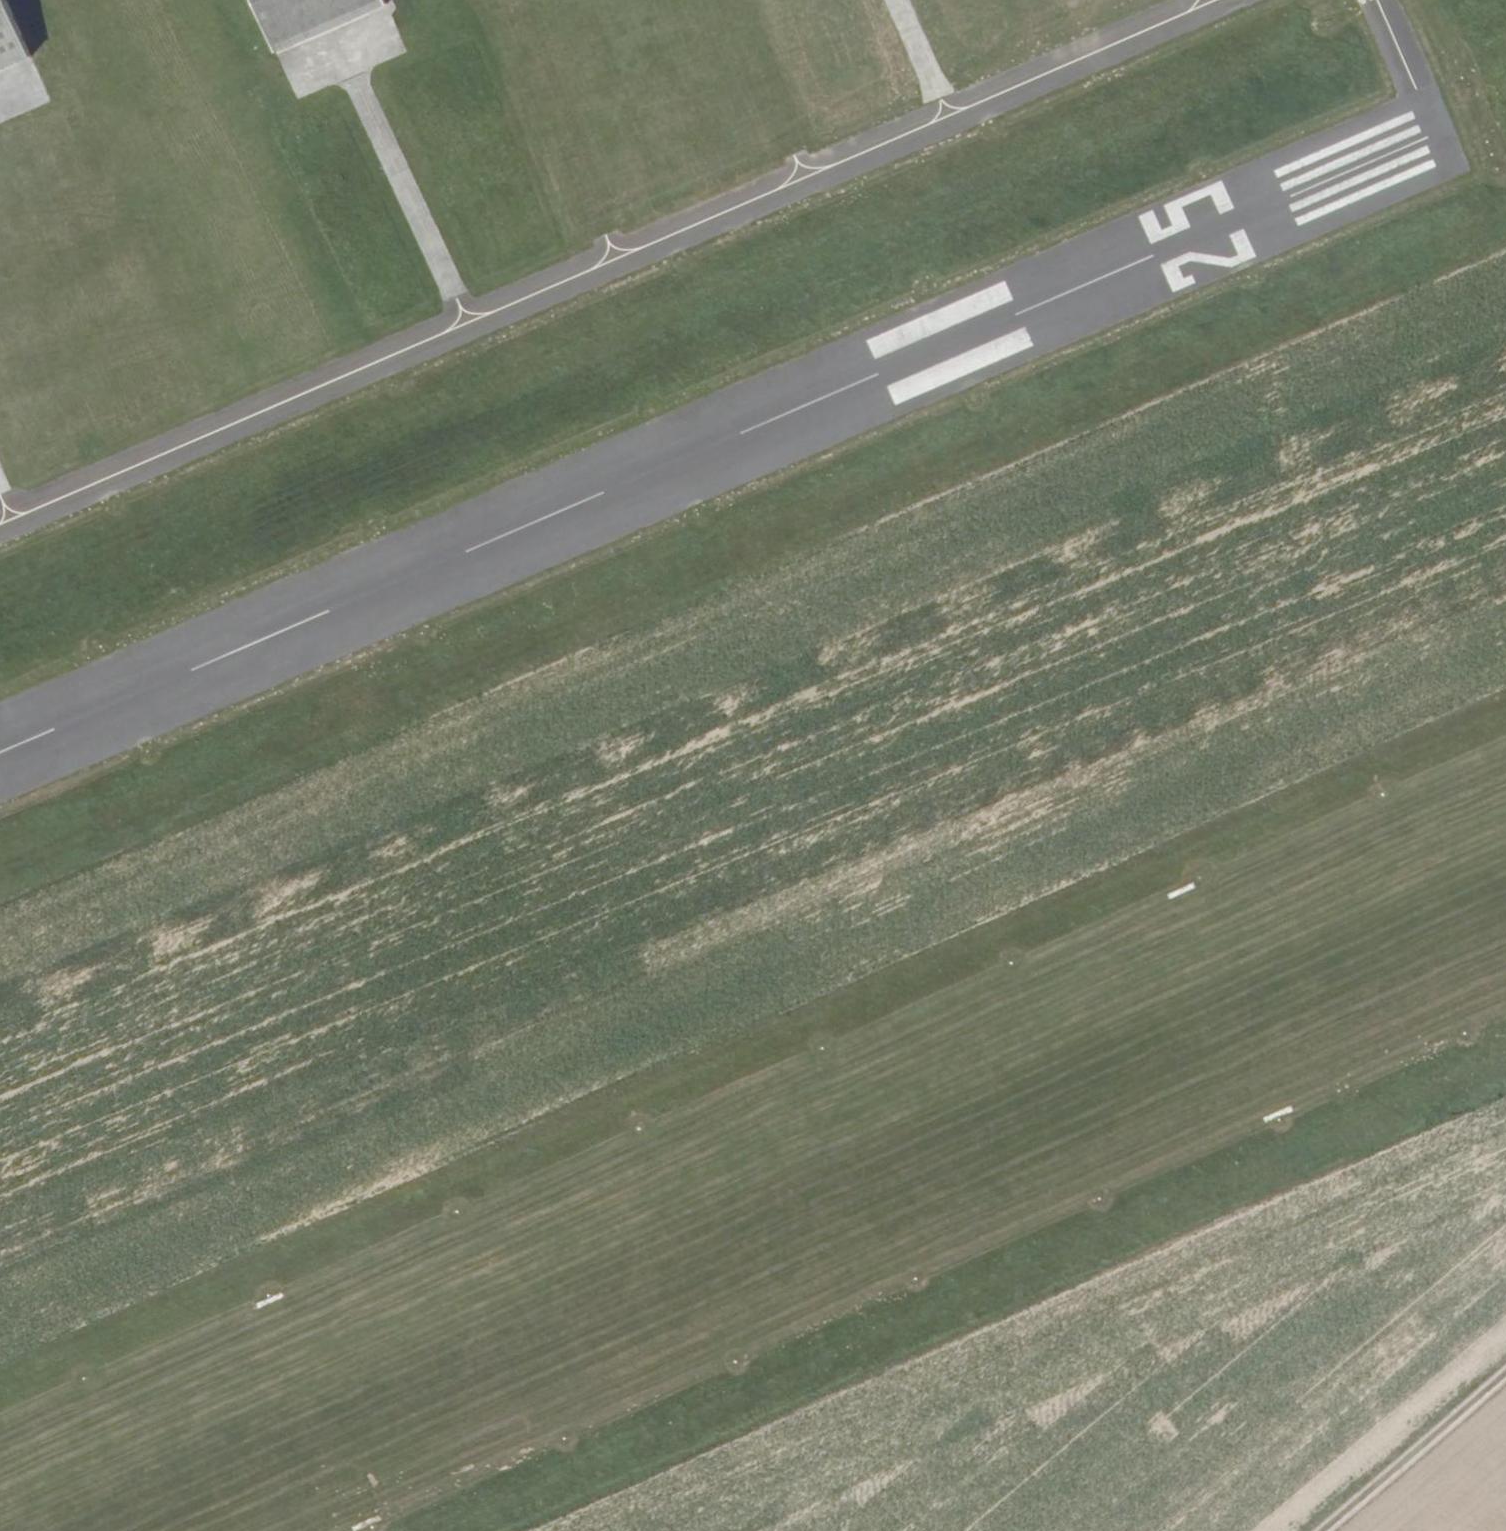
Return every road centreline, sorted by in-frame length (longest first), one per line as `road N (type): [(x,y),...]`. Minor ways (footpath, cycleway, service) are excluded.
road 1 (track): [(1324,1530),(1505,1377)]

